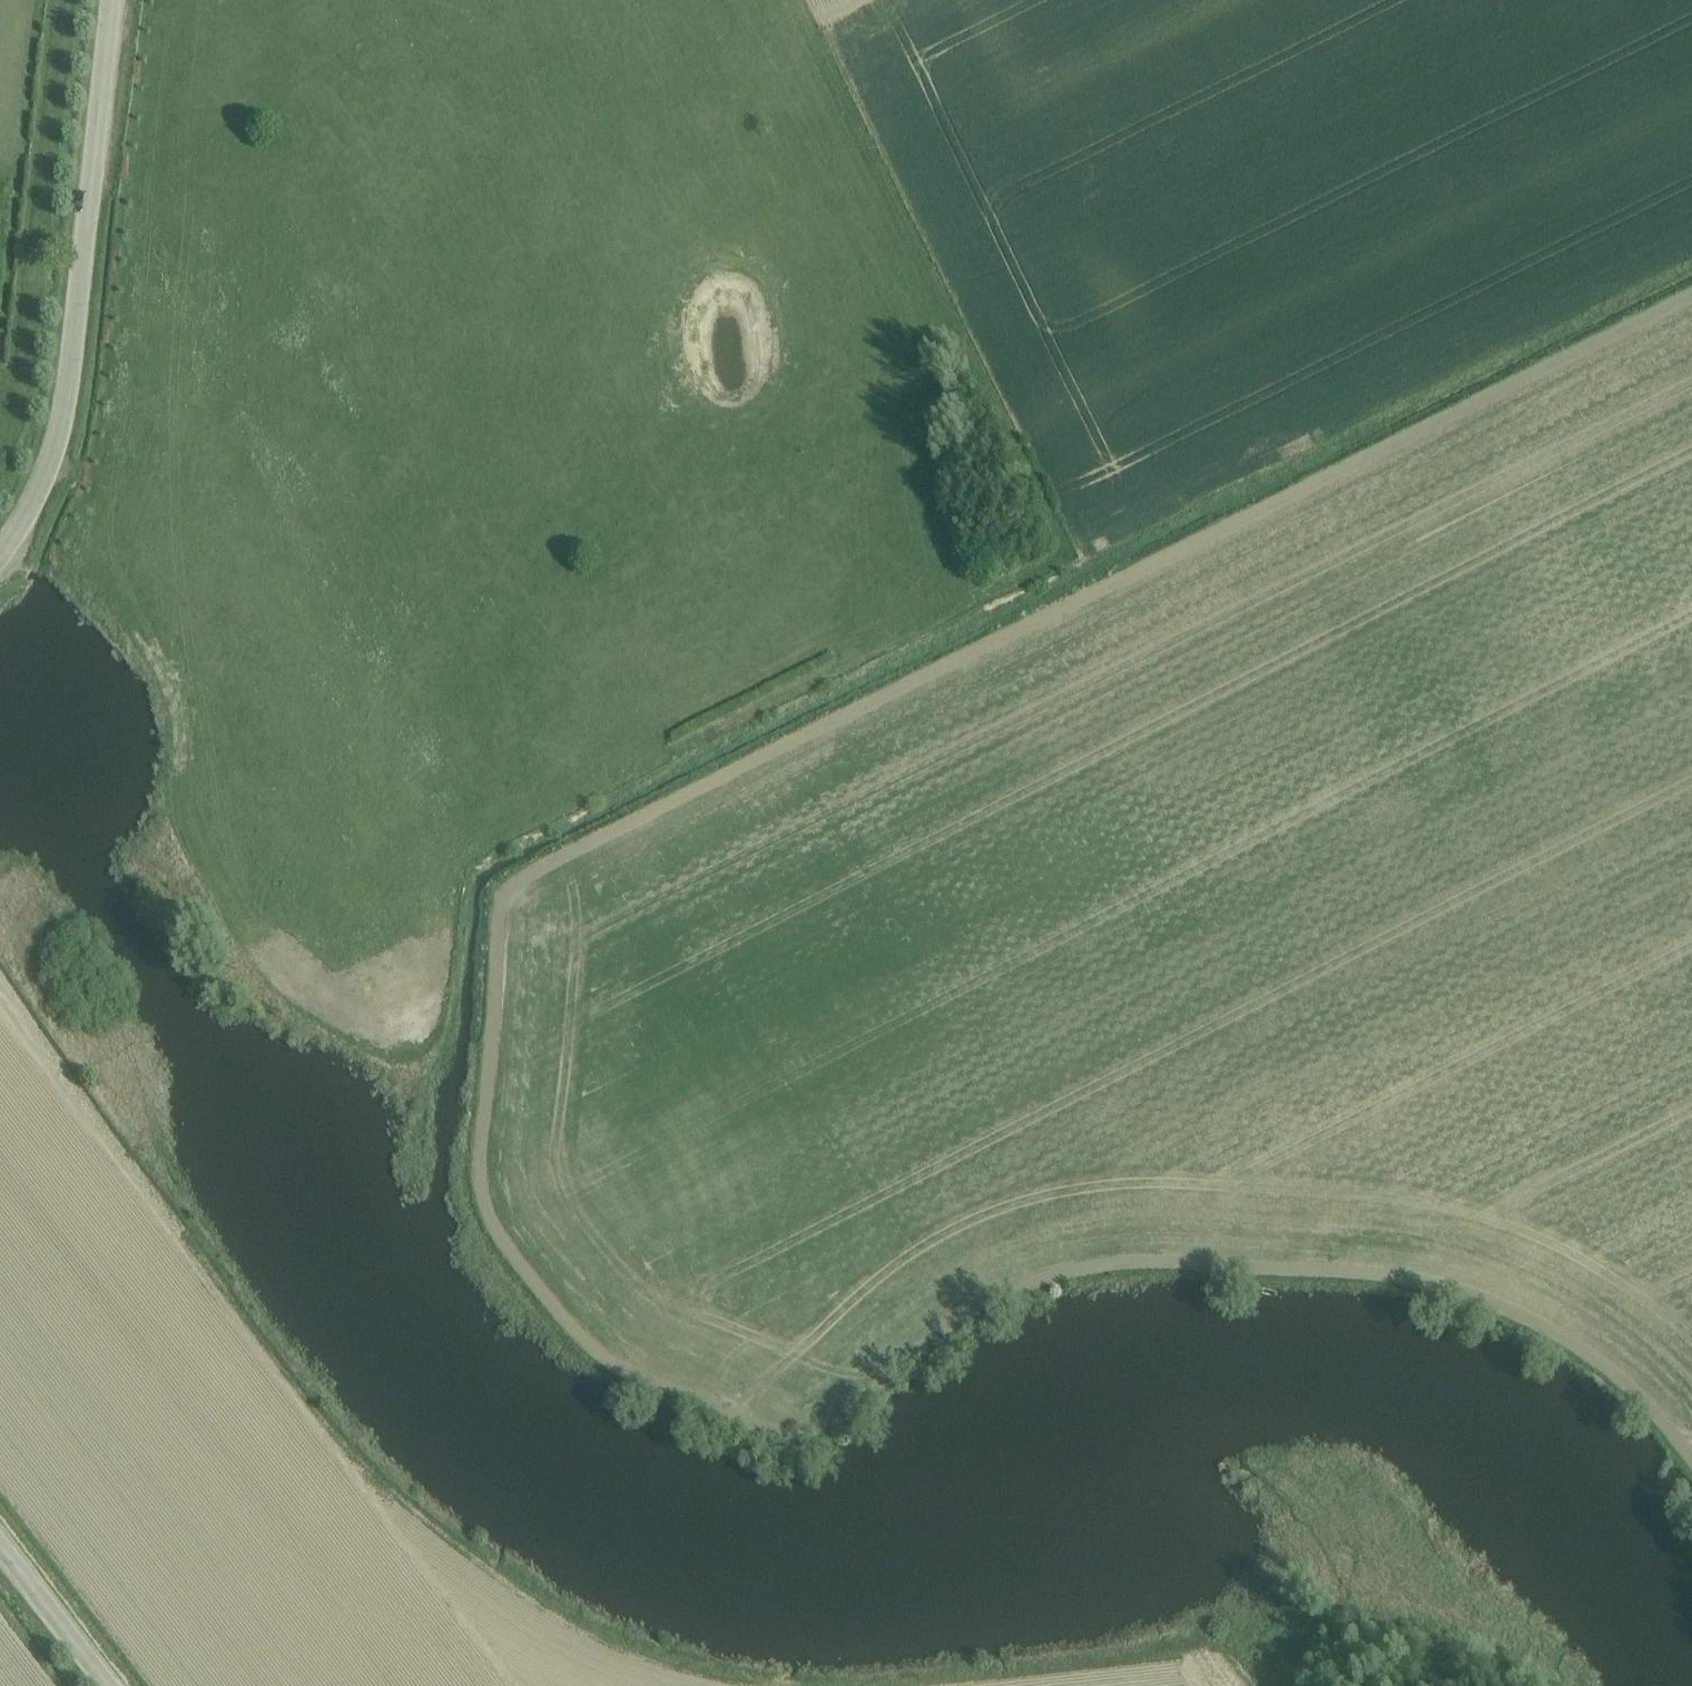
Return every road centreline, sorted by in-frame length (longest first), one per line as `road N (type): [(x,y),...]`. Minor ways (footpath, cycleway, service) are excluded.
road 1 (tertiary): [(0,559),(22,536),(67,443),(115,0)]
road 2 (tertiary): [(111,1685),(0,1540)]

